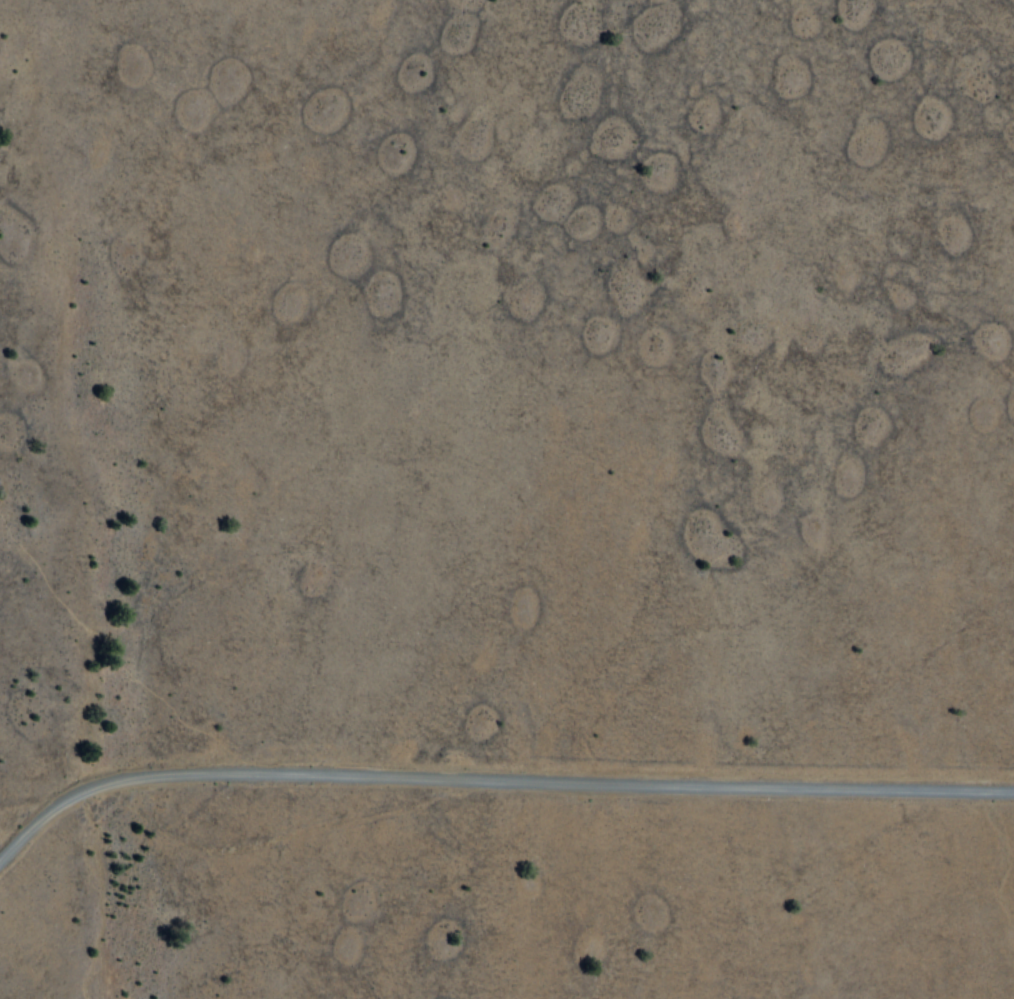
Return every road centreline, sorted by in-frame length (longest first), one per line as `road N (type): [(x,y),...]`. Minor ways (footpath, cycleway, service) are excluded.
road 1 (residential): [(0,862),(66,799),(119,779),(1013,789)]

